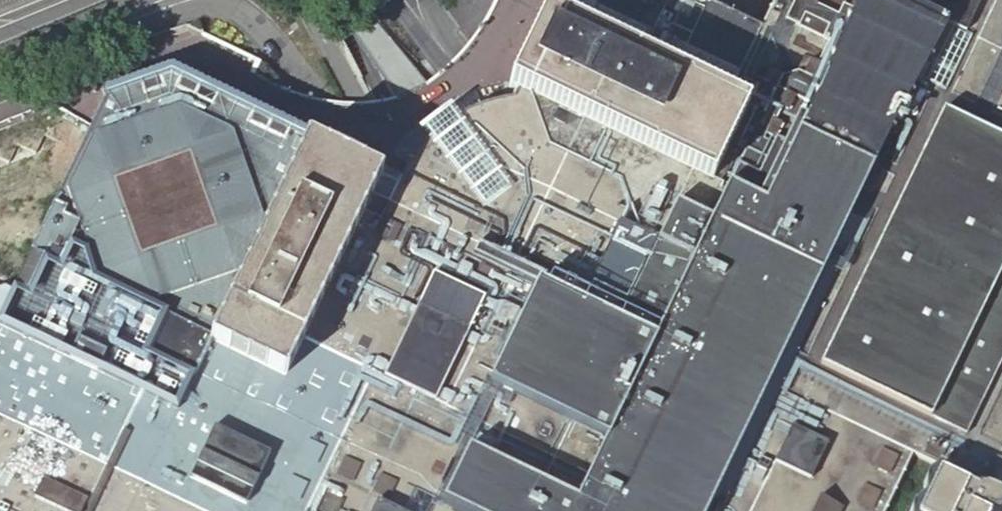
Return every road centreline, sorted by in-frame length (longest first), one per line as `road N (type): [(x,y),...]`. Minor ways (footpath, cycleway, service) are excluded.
road 1 (residential): [(0,60),(141,0)]

